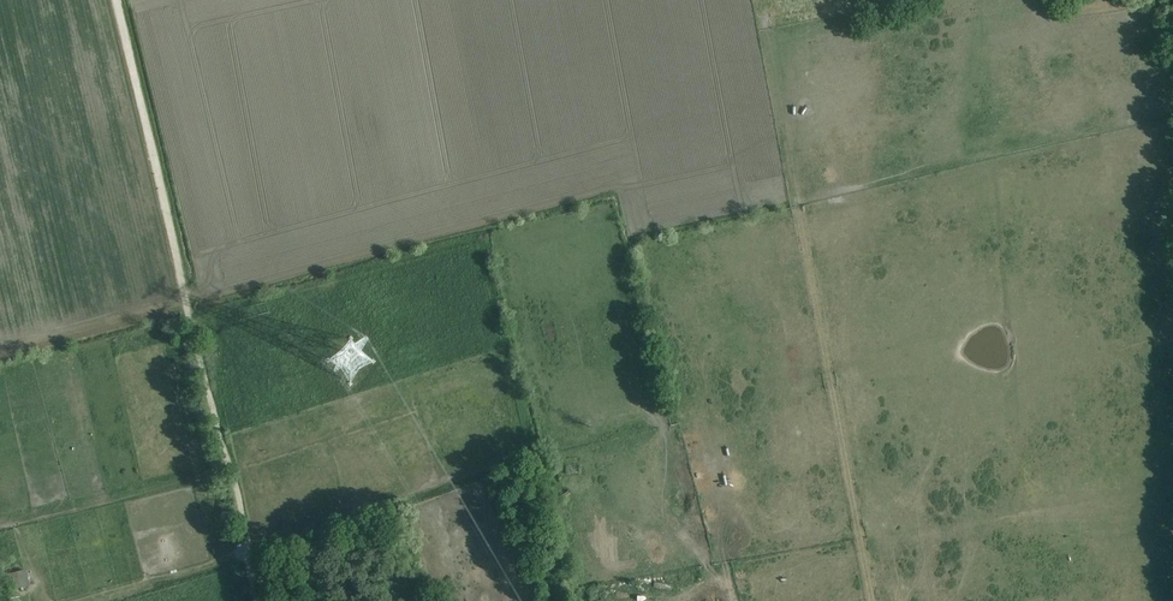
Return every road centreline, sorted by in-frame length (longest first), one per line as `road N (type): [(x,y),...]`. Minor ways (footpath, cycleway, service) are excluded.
road 1 (unclassified): [(256,600),(114,0)]
road 2 (track): [(872,600),(804,225)]

